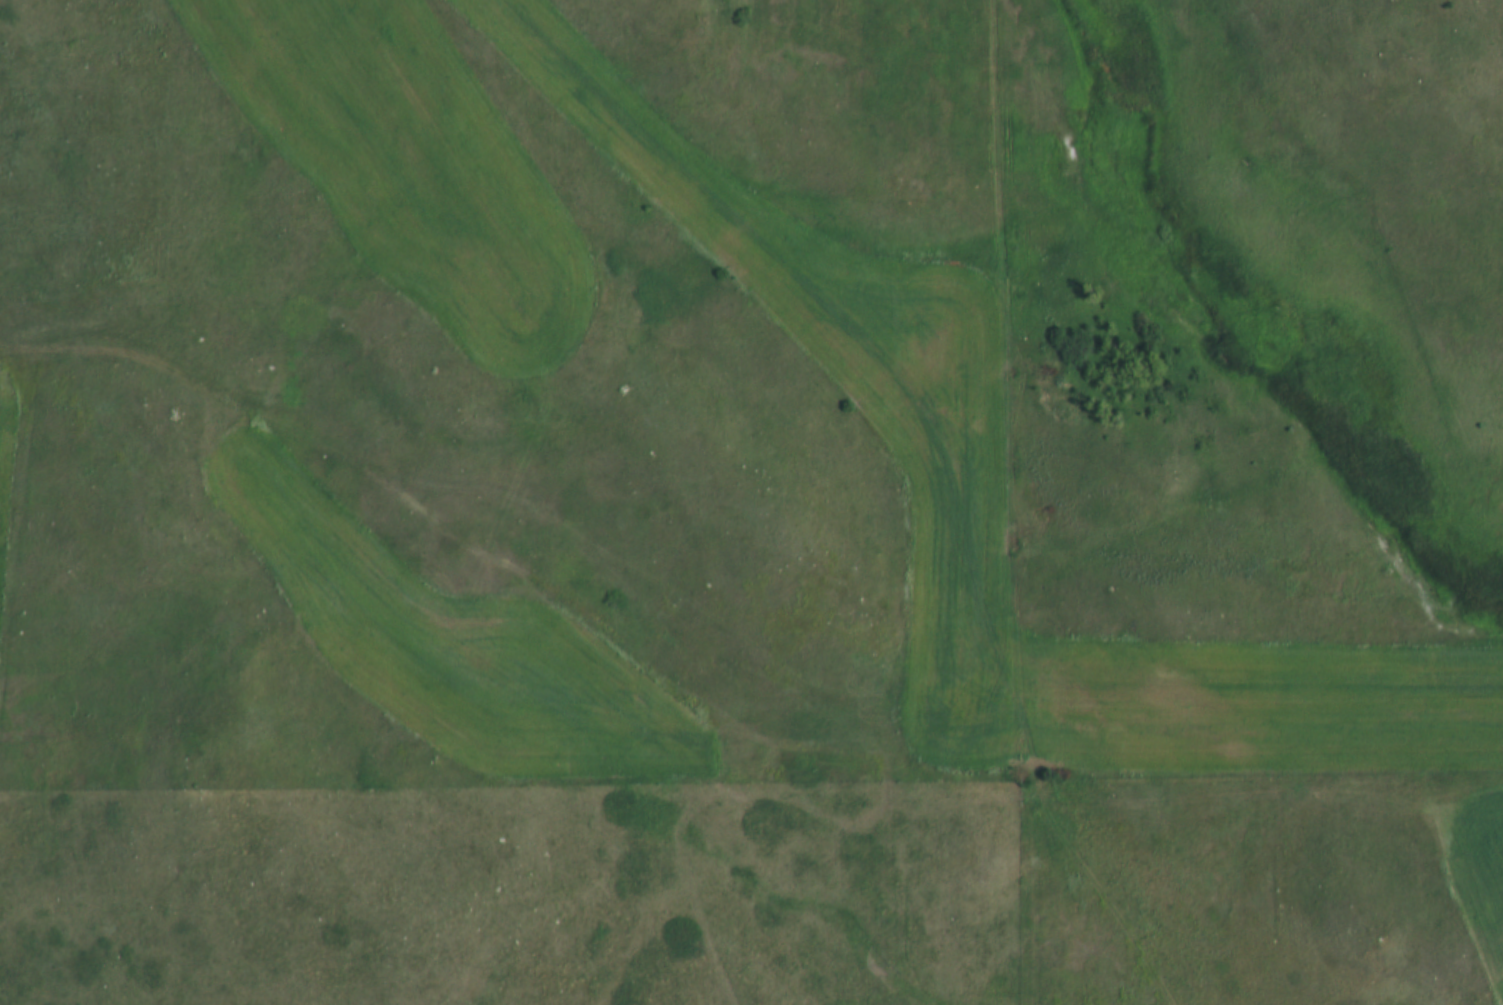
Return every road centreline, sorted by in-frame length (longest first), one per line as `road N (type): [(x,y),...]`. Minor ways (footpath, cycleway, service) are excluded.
road 1 (track): [(0,354),(156,361),(364,472),(459,544),(545,582),(718,716),(815,758),(920,773),(1015,758),(1066,811),(1502,791)]

